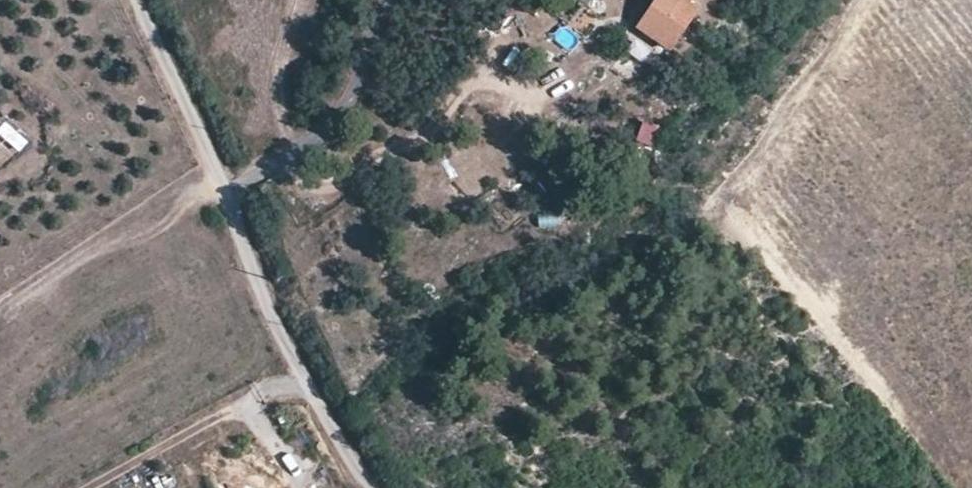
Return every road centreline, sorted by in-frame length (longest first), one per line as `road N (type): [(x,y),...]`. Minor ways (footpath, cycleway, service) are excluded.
road 1 (unclassified): [(377,487),(307,383),(225,189)]
road 2 (unclassified): [(393,0),(352,95),(319,138),(225,189)]
road 3 (unclassified): [(225,189),(138,0)]

